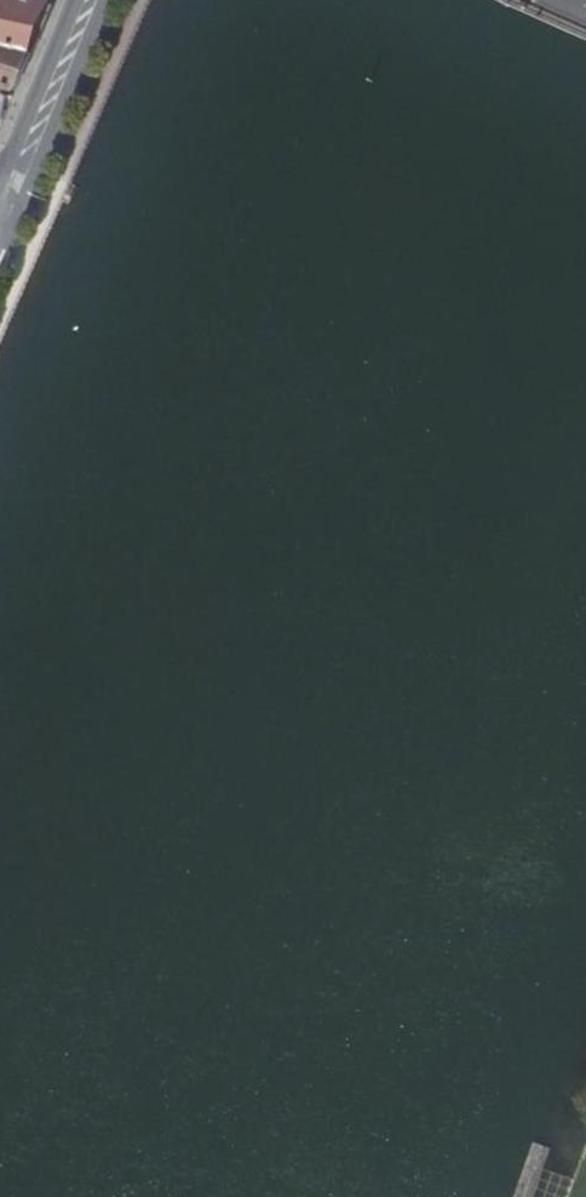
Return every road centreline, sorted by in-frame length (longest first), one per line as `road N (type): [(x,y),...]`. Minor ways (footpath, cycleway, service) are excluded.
road 1 (secondary): [(10,199),(91,0)]

